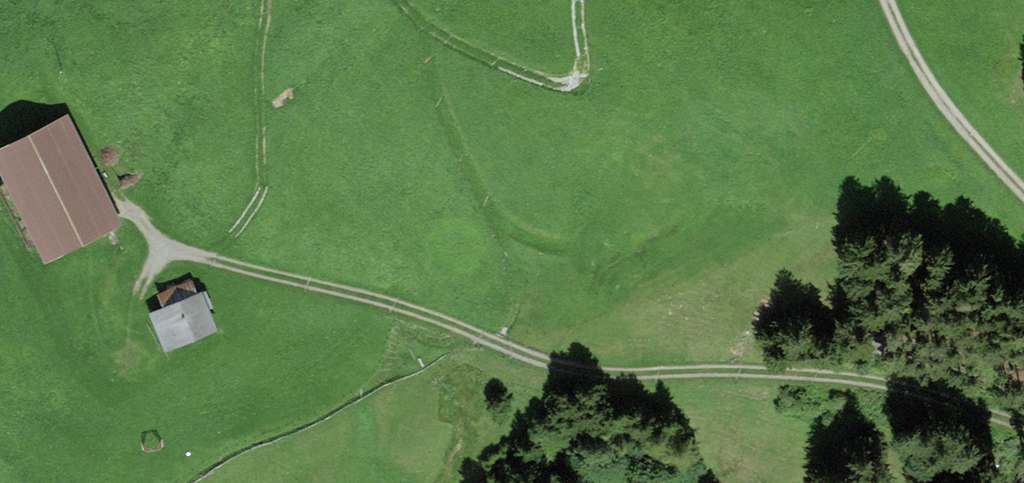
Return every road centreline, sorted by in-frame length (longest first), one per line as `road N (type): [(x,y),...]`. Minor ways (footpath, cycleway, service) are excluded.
road 1 (track): [(495,343),(598,370),(743,367),(860,377),(1023,426)]
road 2 (track): [(122,207),(175,249),(472,331)]
road 3 (track): [(205,256),(238,230),(264,188),(265,0)]
road 4 (track): [(420,20),(531,80),(568,86),(581,80),(584,59),(578,0)]
road 5 (unclassified): [(1023,194),(943,102),(887,0)]

